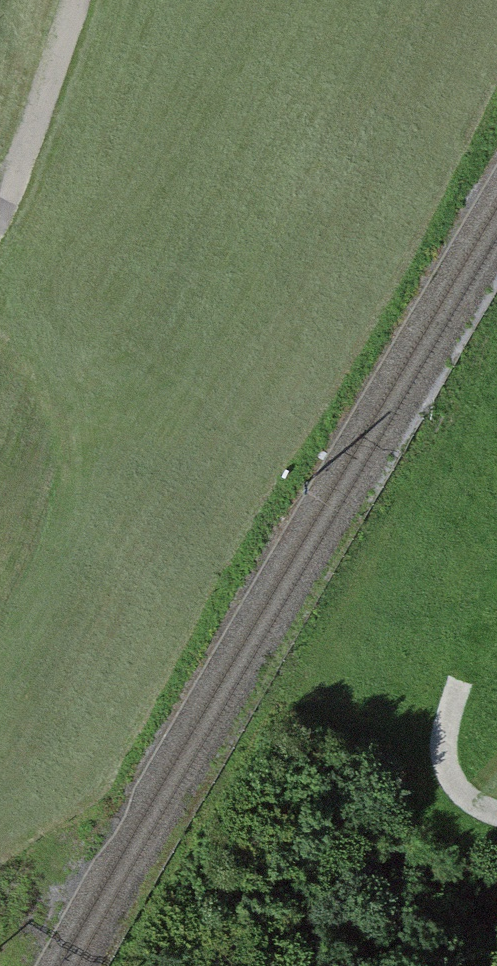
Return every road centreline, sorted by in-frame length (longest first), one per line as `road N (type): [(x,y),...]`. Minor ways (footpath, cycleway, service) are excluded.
road 1 (trunk): [(235,0),(249,206),(283,497),(379,965)]
road 2 (unclassified): [(0,210),(26,172),(83,0)]
road 3 (track): [(496,815),(440,763),(468,665)]

